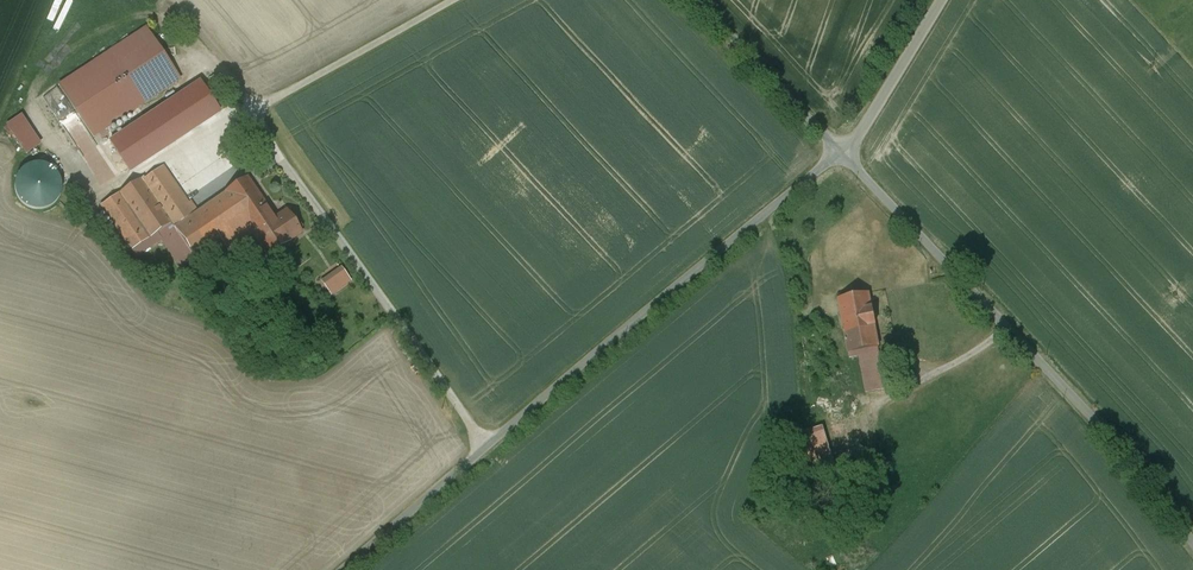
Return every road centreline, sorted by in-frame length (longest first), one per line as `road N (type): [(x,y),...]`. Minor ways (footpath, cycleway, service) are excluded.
road 1 (unclassified): [(845,147),(342,569)]
road 2 (unclassified): [(845,147),(1079,392),(1192,531)]
road 3 (unclassified): [(705,0),(845,147)]
road 4 (unclassified): [(942,0),(845,147)]

